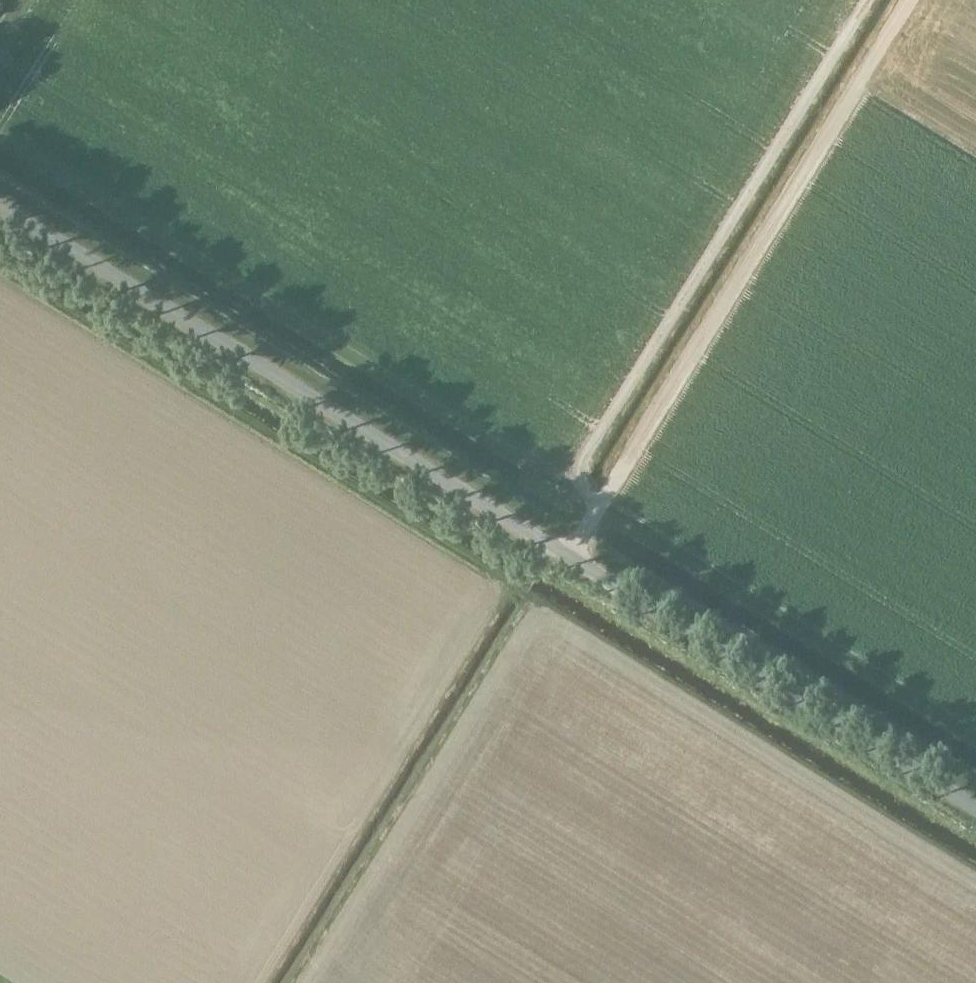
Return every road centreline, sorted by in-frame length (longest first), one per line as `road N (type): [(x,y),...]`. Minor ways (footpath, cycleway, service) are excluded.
road 1 (unclassified): [(975,807),(0,204)]

